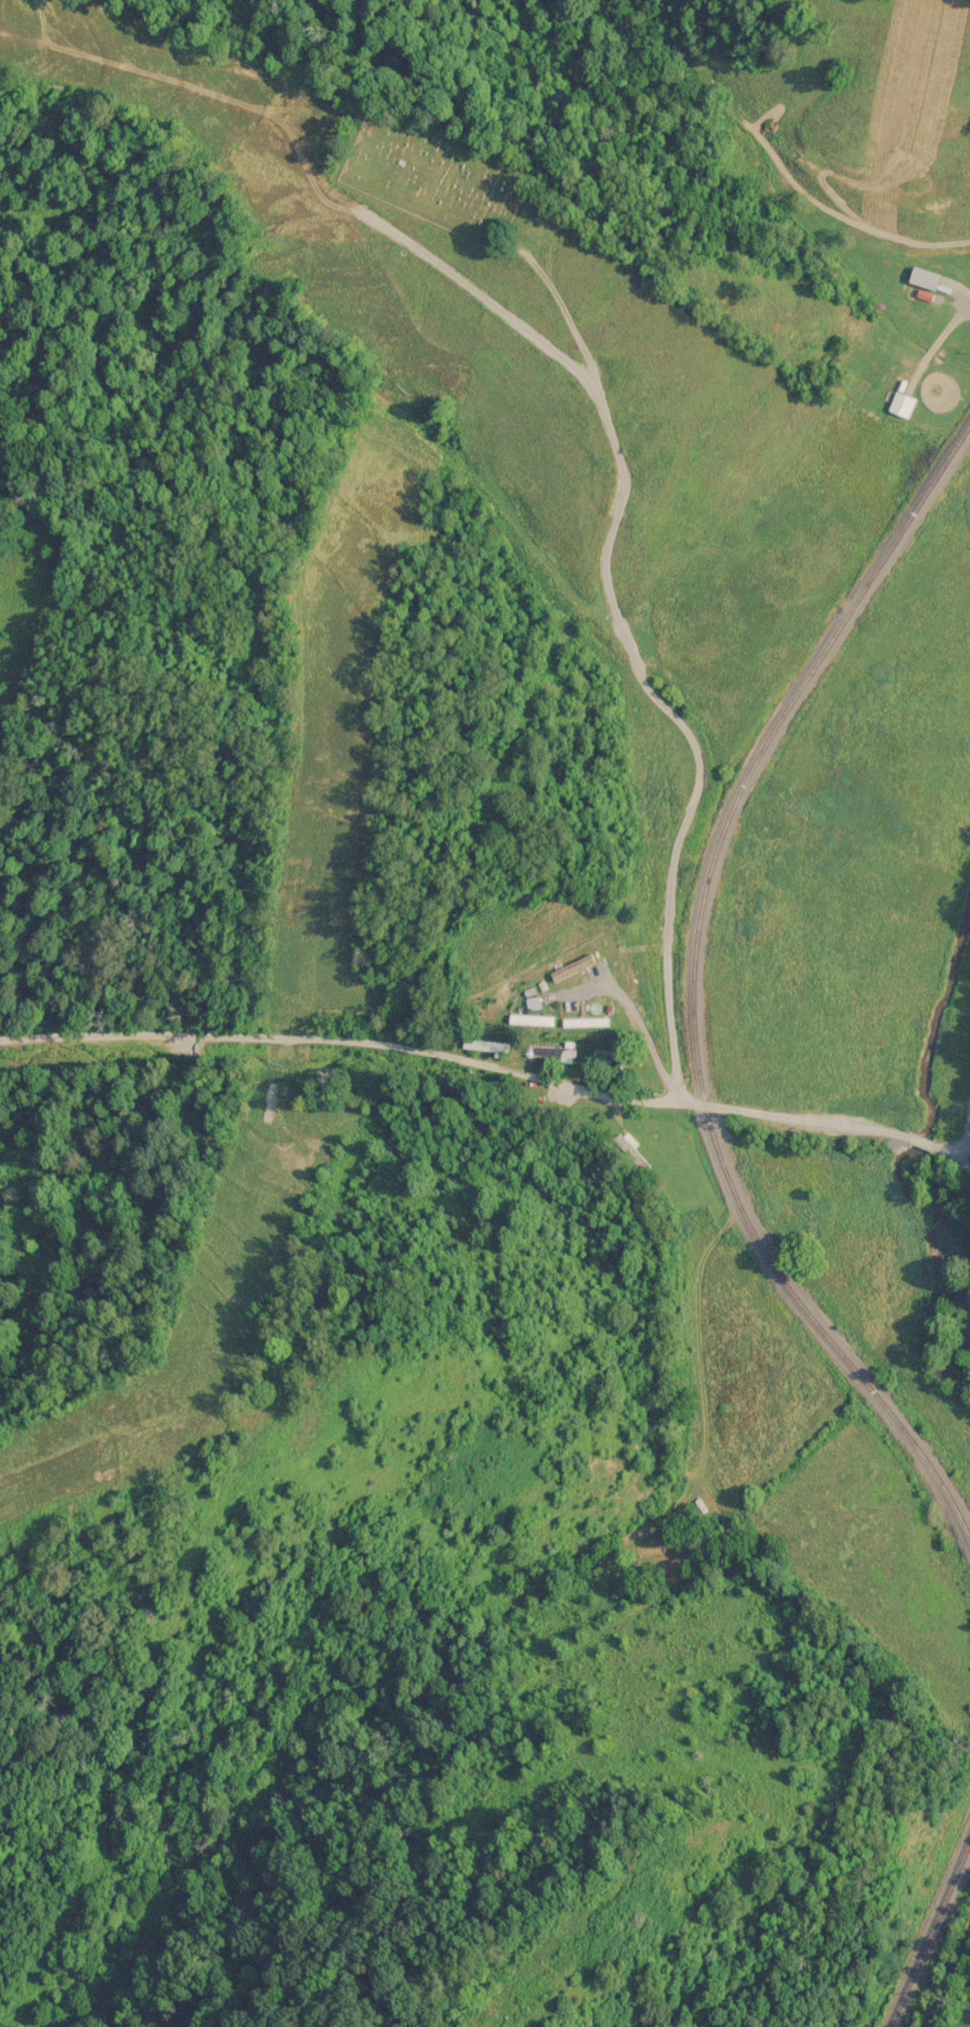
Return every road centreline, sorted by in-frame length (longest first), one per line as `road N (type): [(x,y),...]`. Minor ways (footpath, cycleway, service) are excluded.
road 1 (residential): [(0,1018),(282,1044),(611,1097),(810,1116),(969,1152)]
road 2 (residential): [(678,1099),(666,941),(699,751),(640,669),(597,551)]

